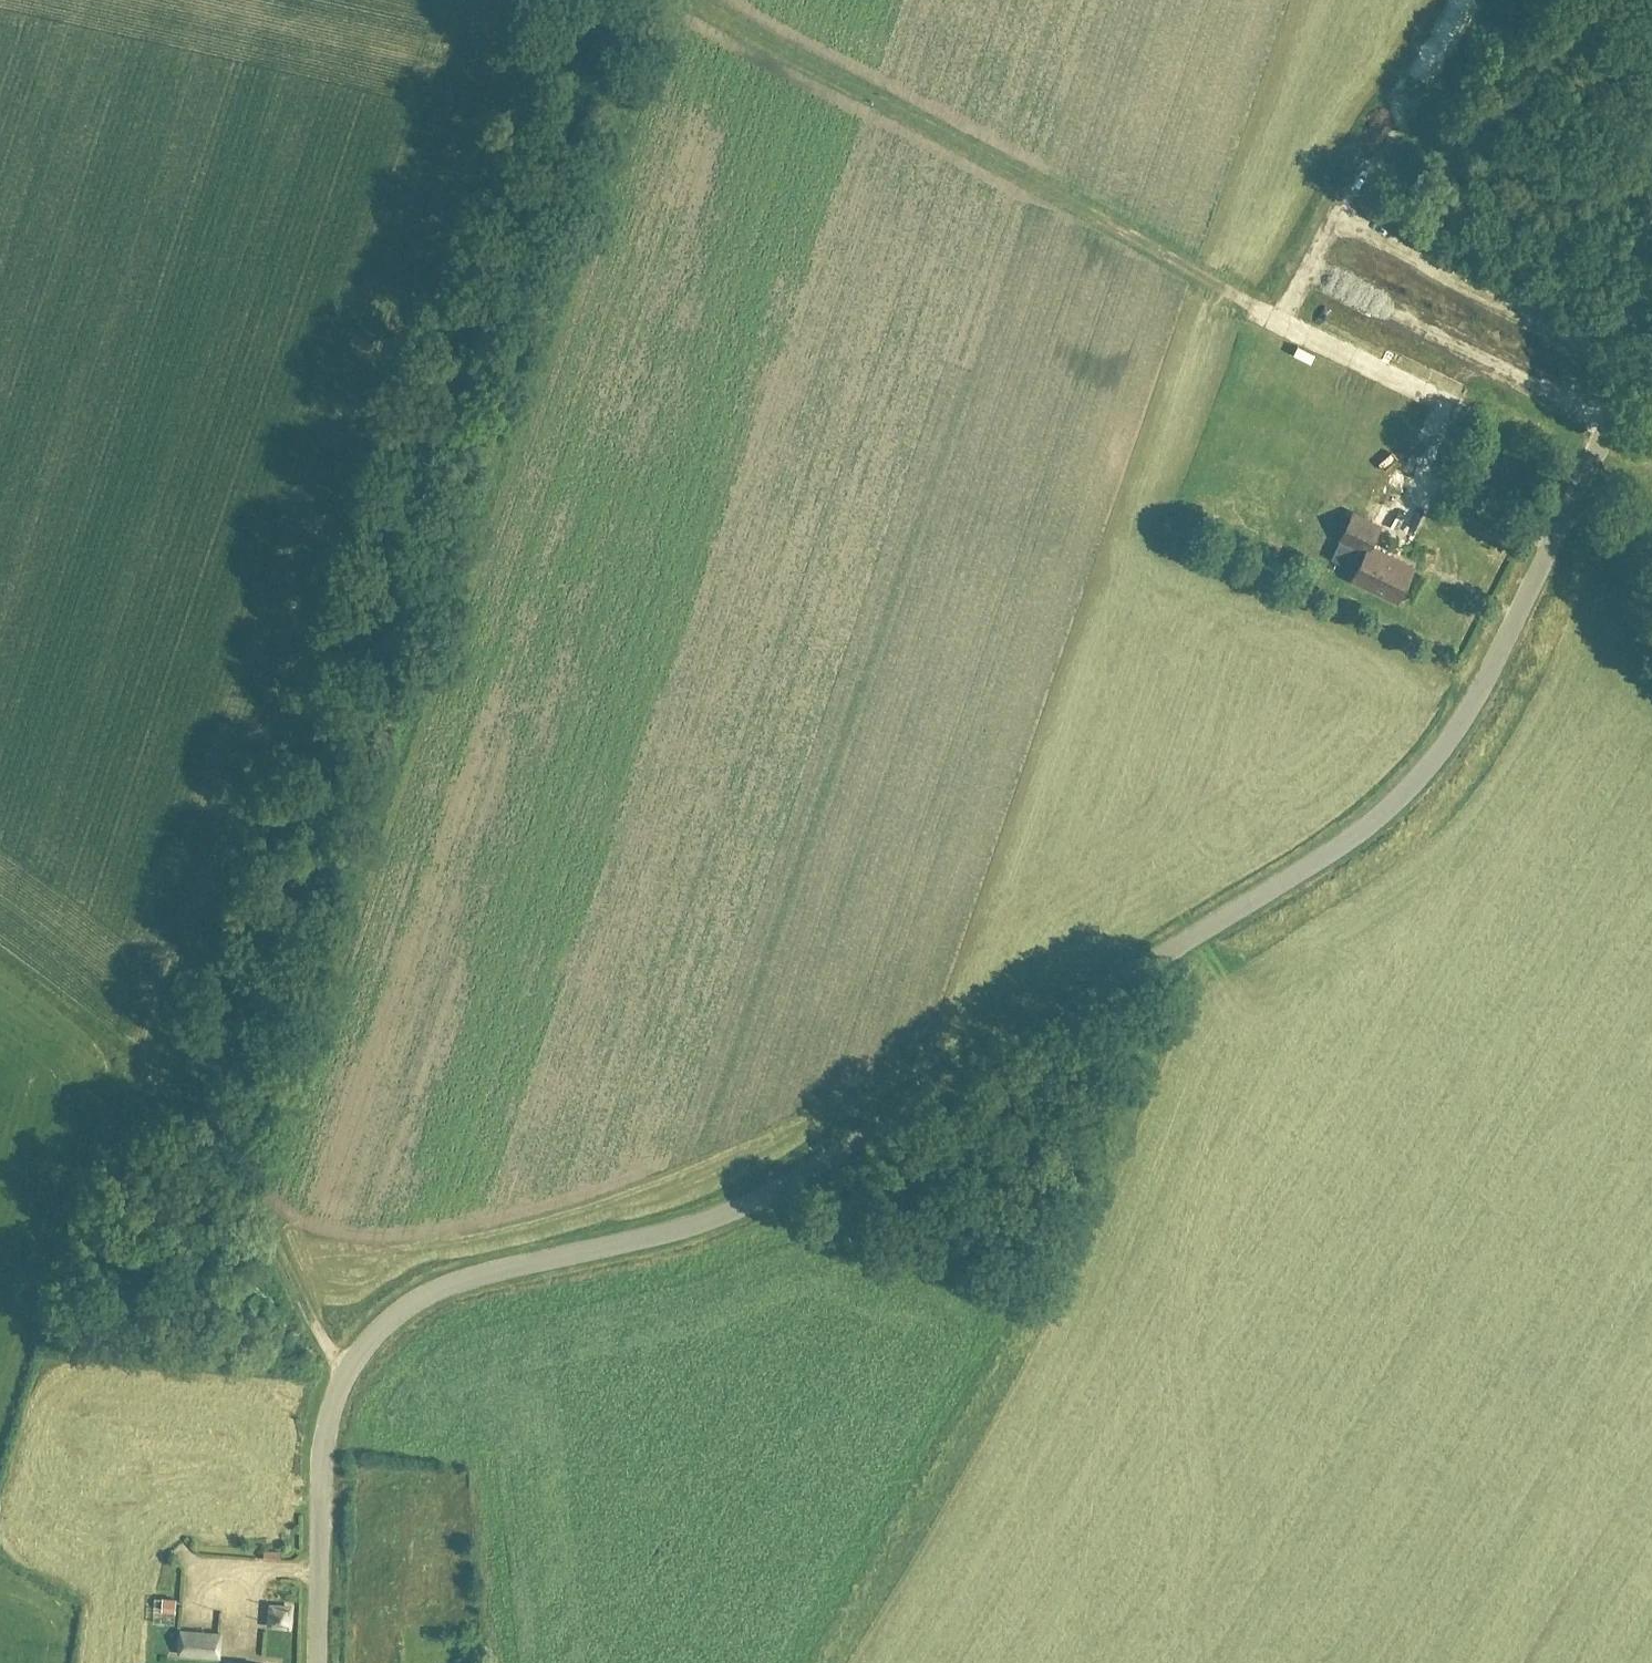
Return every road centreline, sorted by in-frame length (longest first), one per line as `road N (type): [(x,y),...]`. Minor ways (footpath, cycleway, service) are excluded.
road 1 (unclassified): [(317,1662),(322,1448),(346,1374),(373,1339),(440,1291),(738,1212),(1352,837),(1433,755),(1478,690),(1651,338)]
road 2 (track): [(648,2),(239,1192)]
road 3 (track): [(648,2),(888,112),(1134,238),(1451,415),(1426,484),(1554,544)]
road 4 (track): [(346,1374),(206,1137),(165,1090),(0,967)]
road 5 (track): [(1634,375),(1338,218),(1278,324)]
road 6 (track): [(1566,520),(1651,616)]

